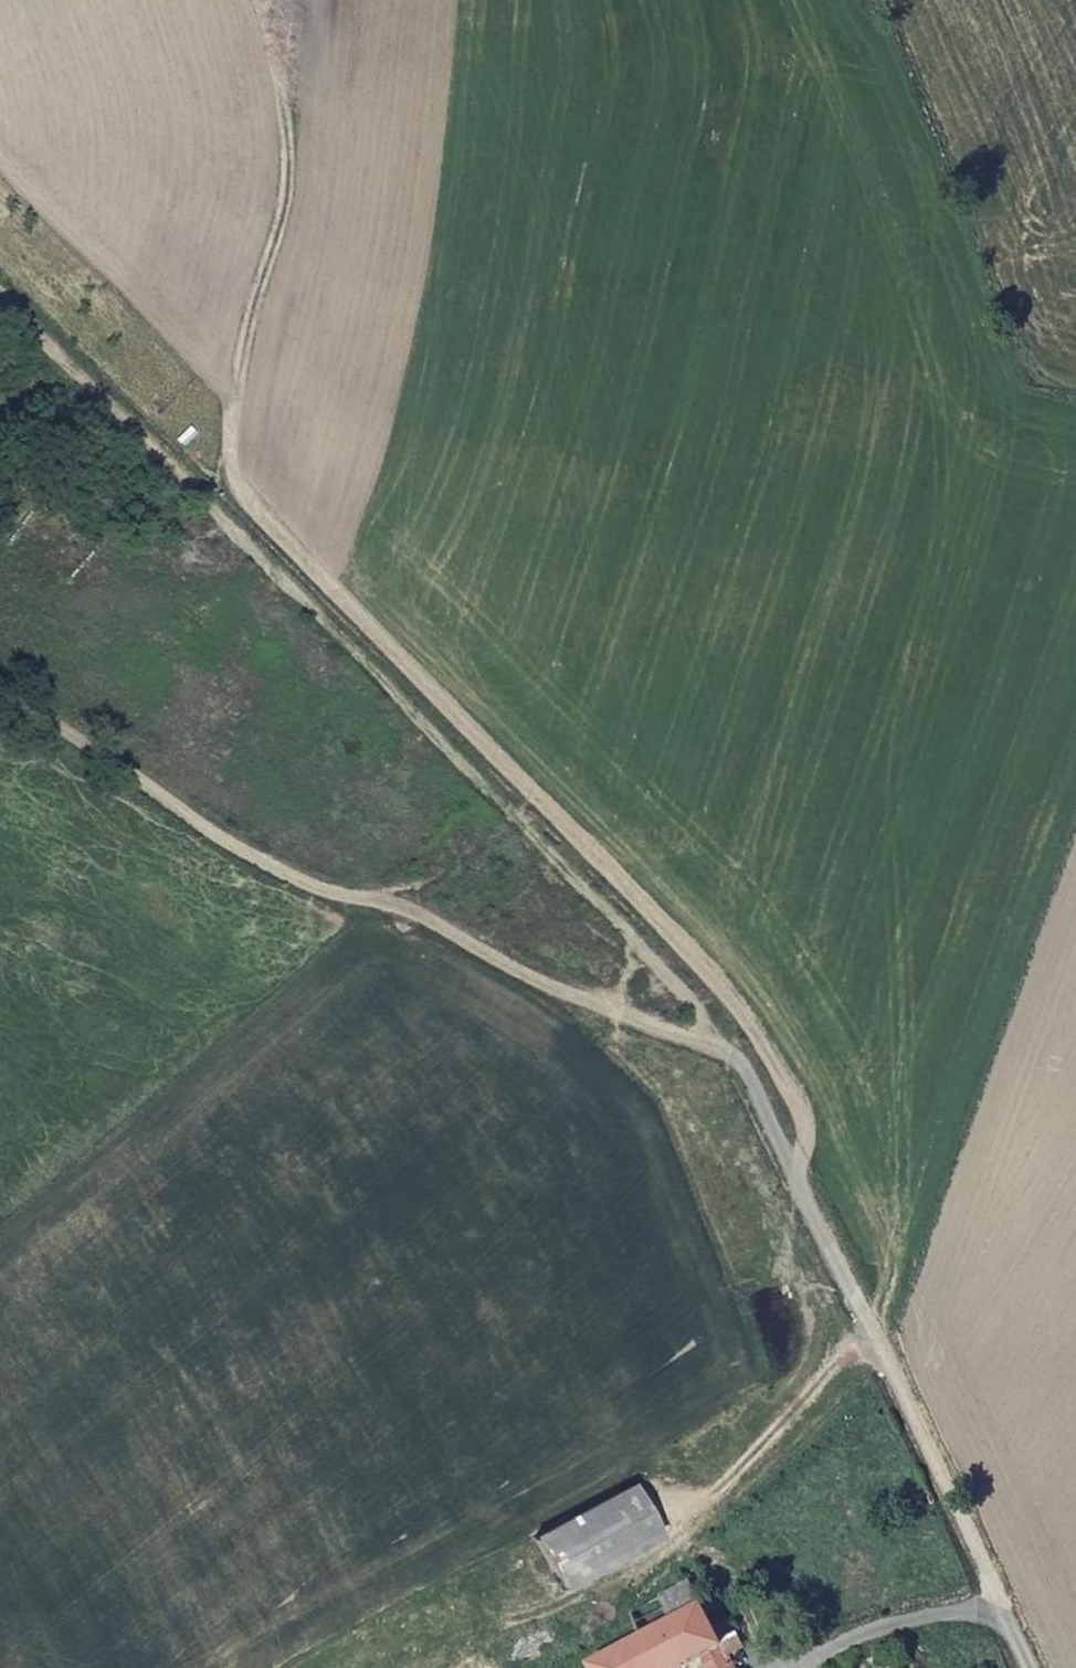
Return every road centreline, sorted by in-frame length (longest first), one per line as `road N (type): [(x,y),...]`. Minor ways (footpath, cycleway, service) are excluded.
road 1 (track): [(0,686),(292,876),(345,900),(410,915),(749,1082),(690,989),(0,287)]
road 2 (track): [(1007,1611),(749,1082)]

